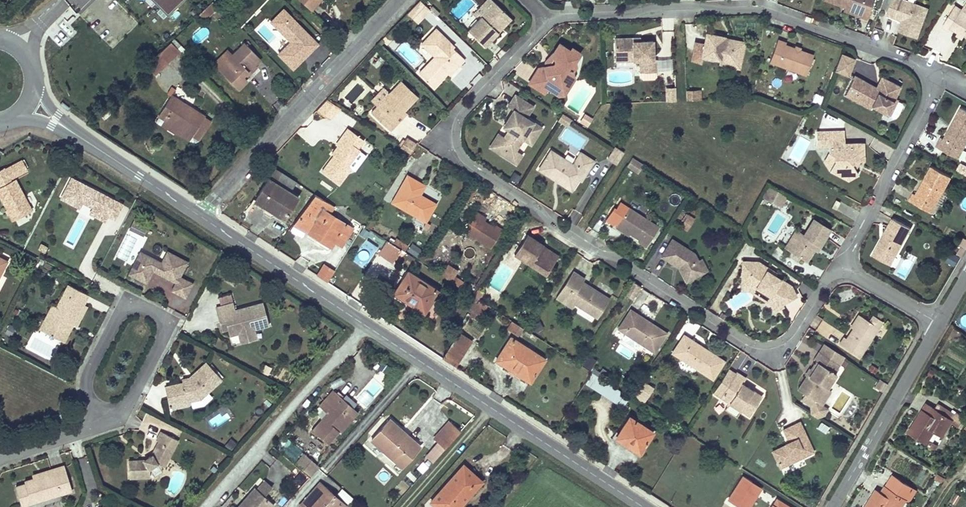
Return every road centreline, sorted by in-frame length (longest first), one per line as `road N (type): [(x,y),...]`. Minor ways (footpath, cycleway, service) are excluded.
road 1 (residential): [(843,265),(936,75),(762,1),(548,19),(455,116),(457,156),(752,346),(773,355),(784,349),(827,286)]
road 2 (secondary): [(641,506),(201,217)]
road 3 (residential): [(201,217),(400,0)]
road 4 (residential): [(97,428),(125,410),(168,323),(126,299),(86,377)]
road 5 (residential): [(833,506),(939,324)]
road 6 (secondary): [(201,217),(71,131)]

